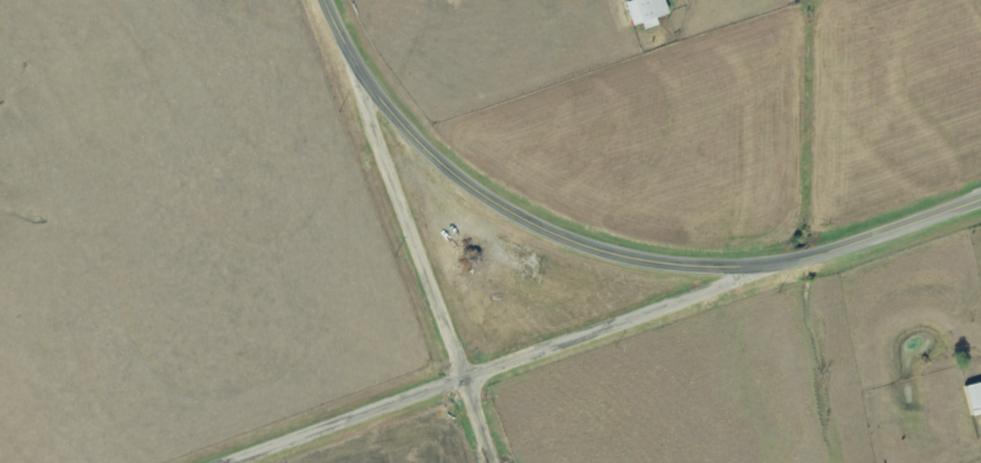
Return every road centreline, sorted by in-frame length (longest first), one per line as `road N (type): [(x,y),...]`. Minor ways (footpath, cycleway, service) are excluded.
road 1 (secondary): [(330,0),(353,60),(420,144),(483,195),(579,243),(668,265),(772,265),(980,198)]
road 2 (residential): [(229,462),(789,262)]
road 3 (residential): [(495,462),(353,60)]

